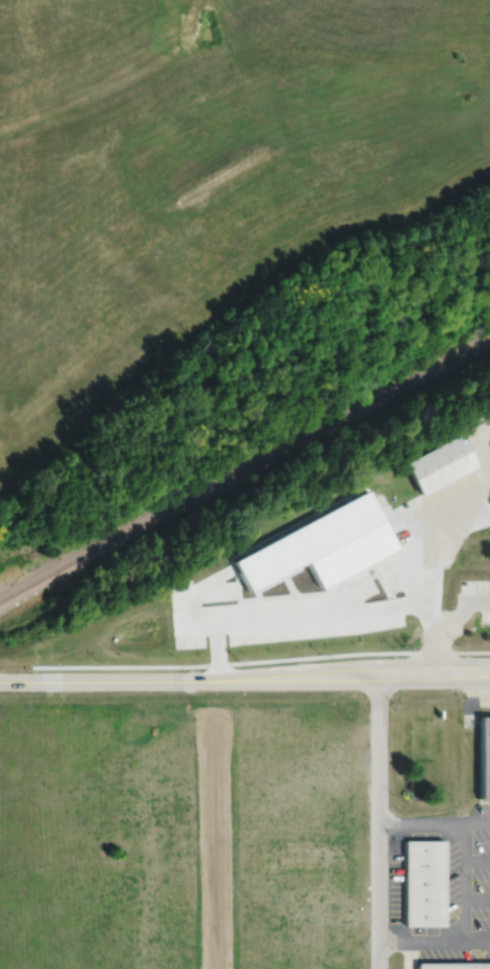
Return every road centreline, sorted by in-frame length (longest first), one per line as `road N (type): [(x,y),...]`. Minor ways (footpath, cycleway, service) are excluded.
road 1 (tertiary): [(0,680),(430,671)]
road 2 (residential): [(379,673),(378,968)]

